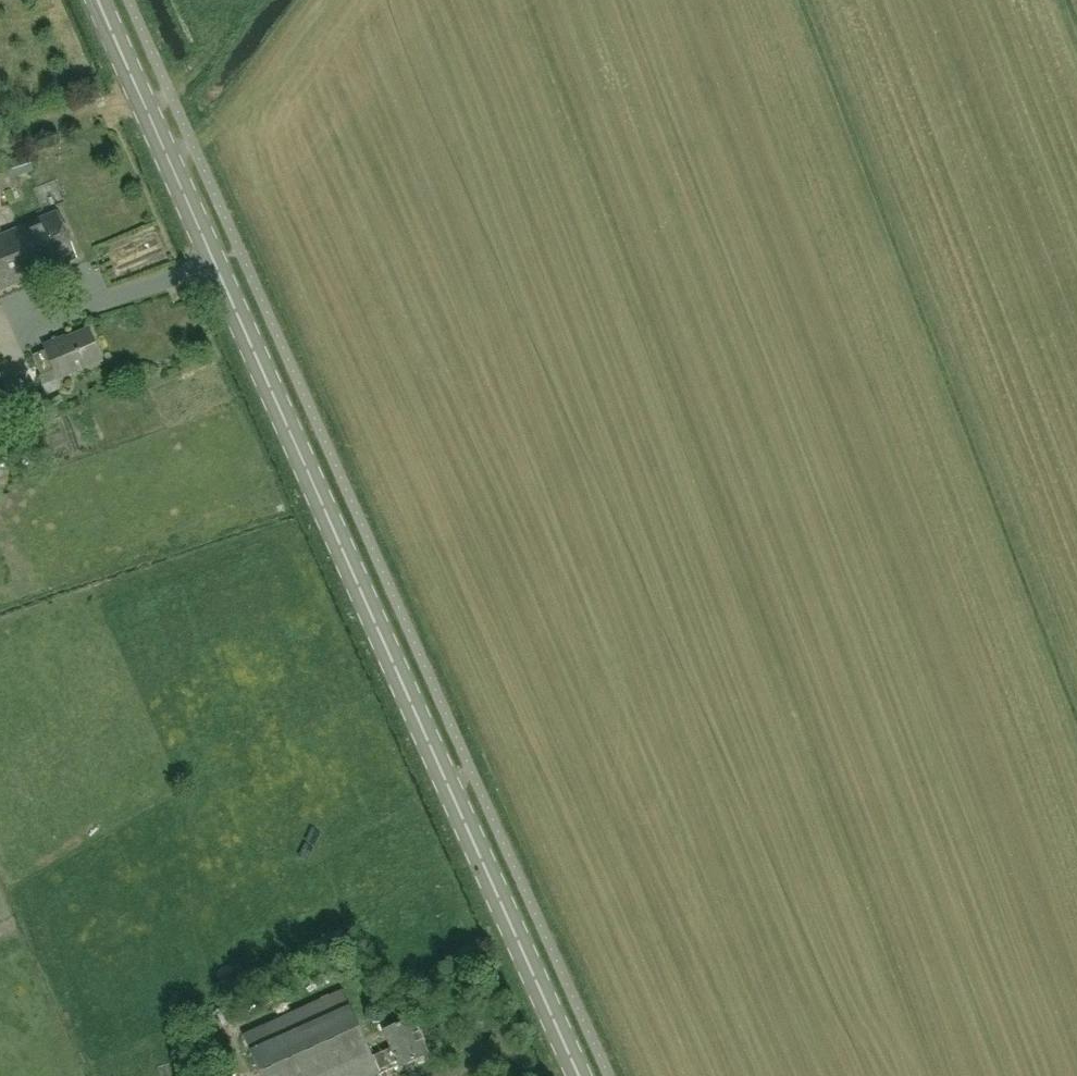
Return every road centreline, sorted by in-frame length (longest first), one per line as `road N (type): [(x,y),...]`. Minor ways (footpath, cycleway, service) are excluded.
road 1 (tertiary): [(584,1075),(101,0)]

